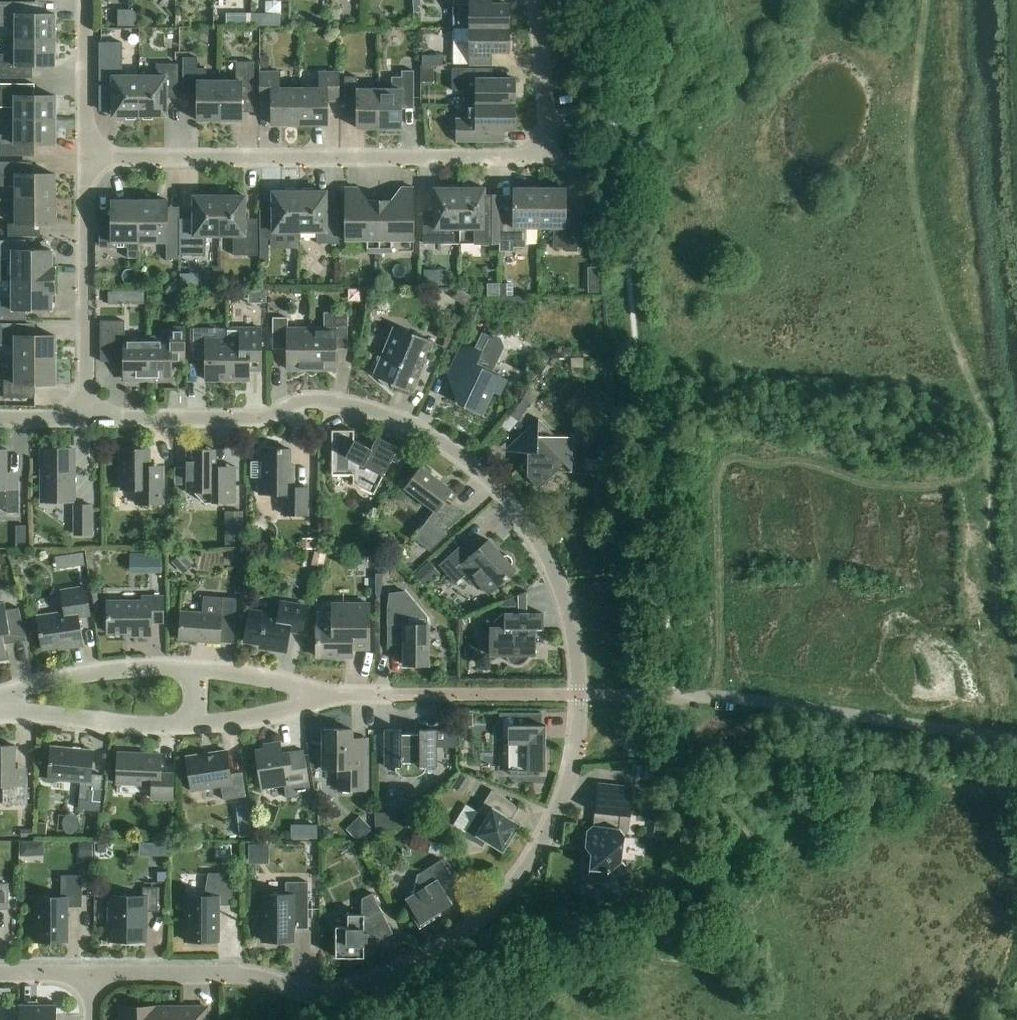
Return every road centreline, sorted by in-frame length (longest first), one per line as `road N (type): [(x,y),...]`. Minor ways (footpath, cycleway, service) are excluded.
road 1 (residential): [(86,421),(266,418),(322,401),(441,441),(505,496),(549,566),(572,626),(579,696),(578,745),(542,845),(501,899),(445,943),(333,995),(230,974),(92,975)]
road 2 (residential): [(536,0),(547,124),(545,141),(518,157),(87,158)]
road 3 (residential): [(87,158),(86,421)]
road 4 (residential): [(193,667),(75,676),(0,700)]
road 5 (residential): [(194,728),(0,713)]
road 6 (residential): [(86,0),(87,158)]
road 7 (residential): [(314,700),(295,686),(193,667)]
road 8 (residential): [(194,728),(267,717),(314,700)]

